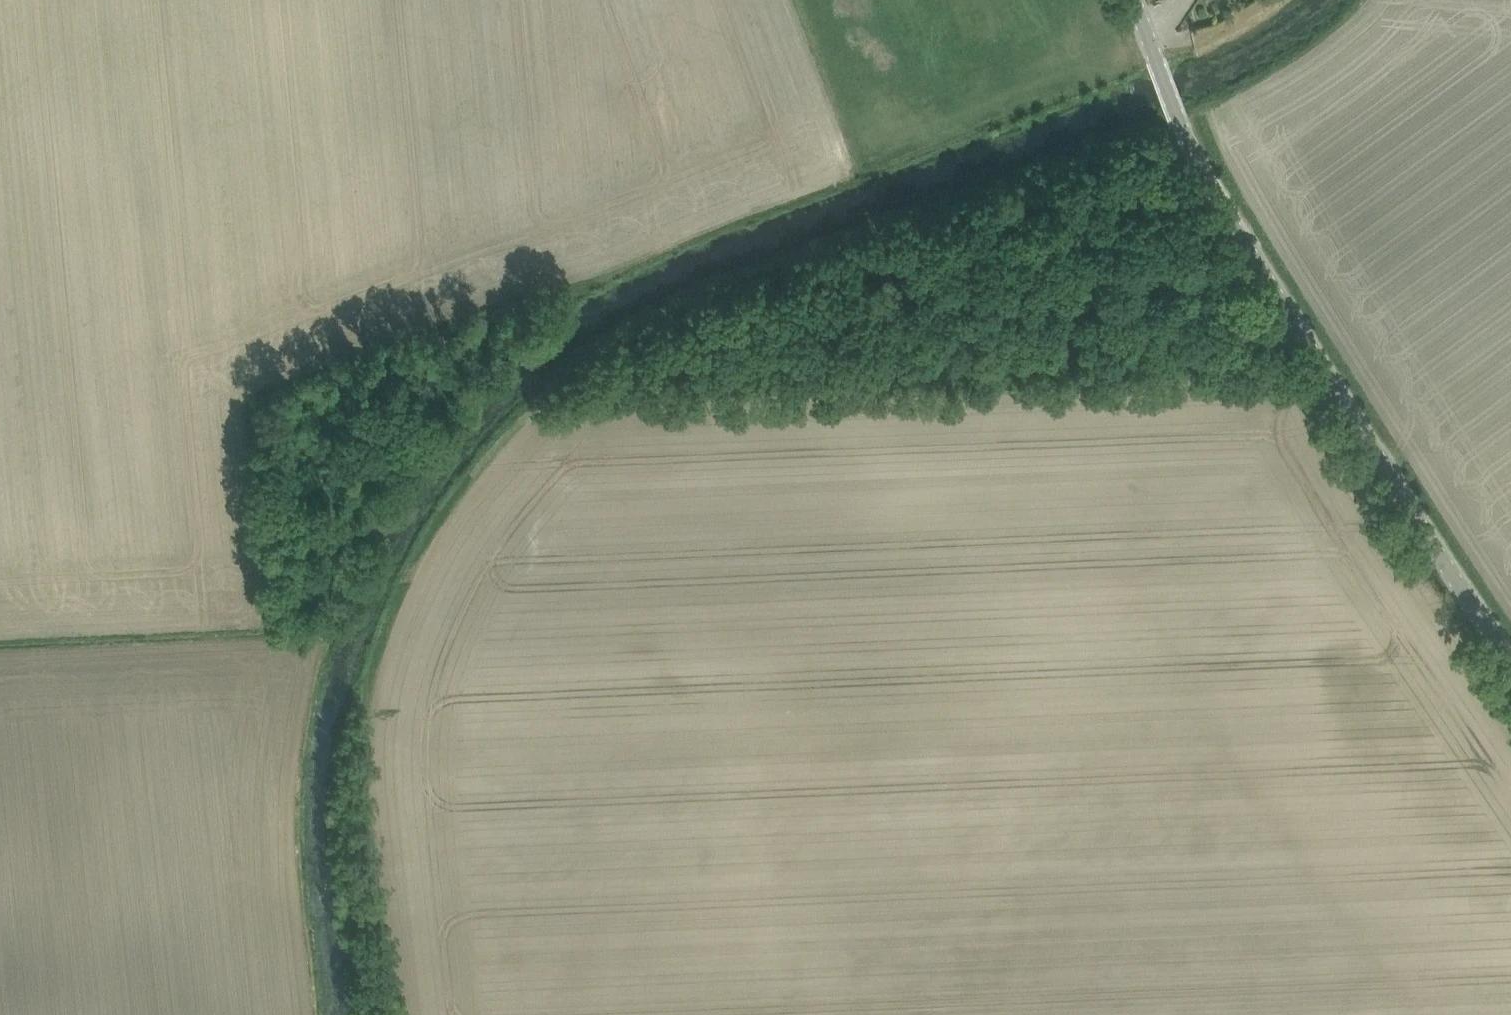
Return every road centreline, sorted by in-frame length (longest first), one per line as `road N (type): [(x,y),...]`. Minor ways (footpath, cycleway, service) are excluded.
road 1 (unclassified): [(1510,649),(1378,466),(1259,266),(1133,0)]

